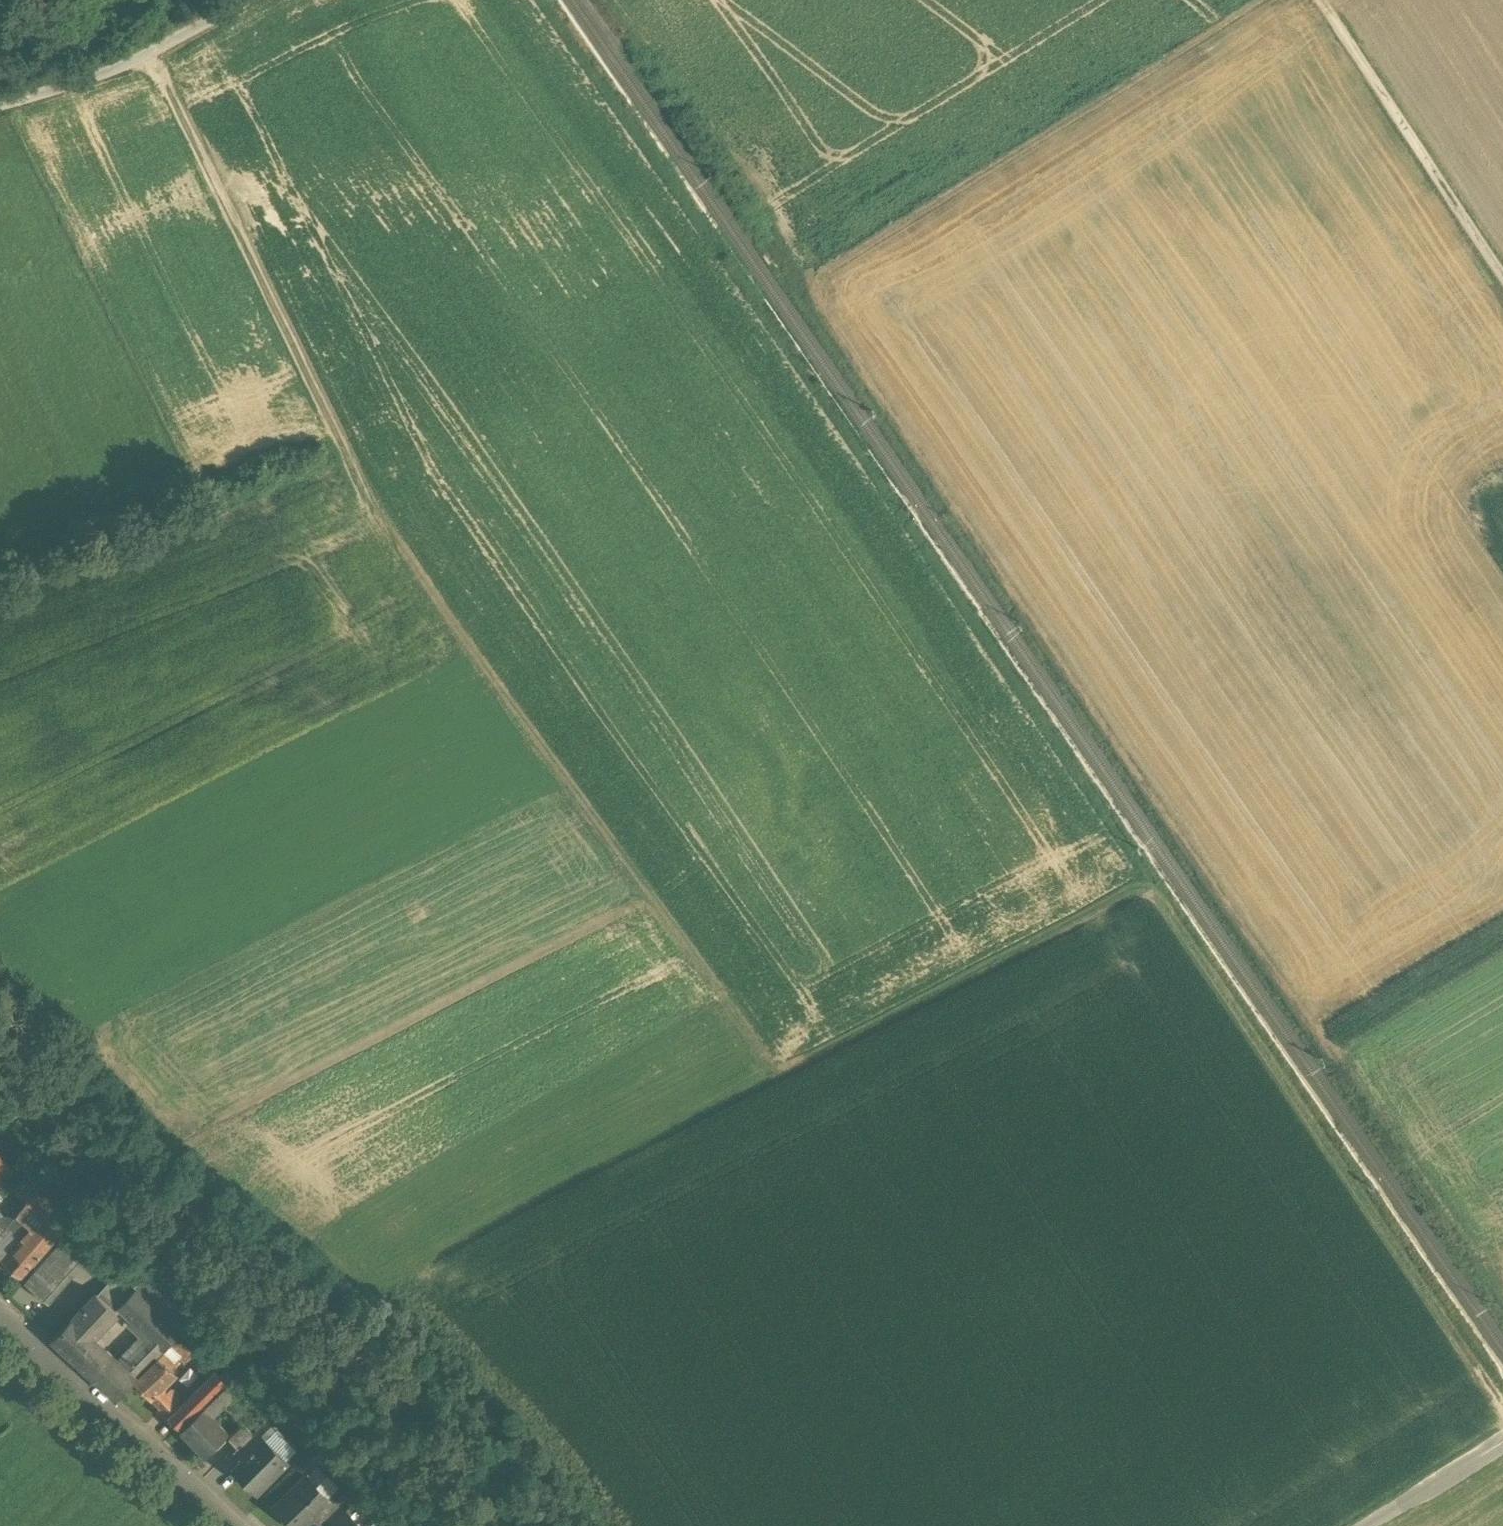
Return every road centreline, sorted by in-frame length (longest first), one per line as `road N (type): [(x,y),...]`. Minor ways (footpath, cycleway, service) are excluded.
road 1 (track): [(1502,1399),(539,0)]
road 2 (track): [(1153,885),(782,1077),(451,615),(357,468)]
road 3 (track): [(615,0),(813,277),(1258,0)]
road 4 (track): [(149,53),(357,468)]
road 5 (track): [(1318,0),(1502,275)]
road 6 (residential): [(234,1525),(0,1314)]
road 7 (track): [(0,107),(149,53),(250,0)]
road 8 (track): [(1368,1525),(1502,1442)]

